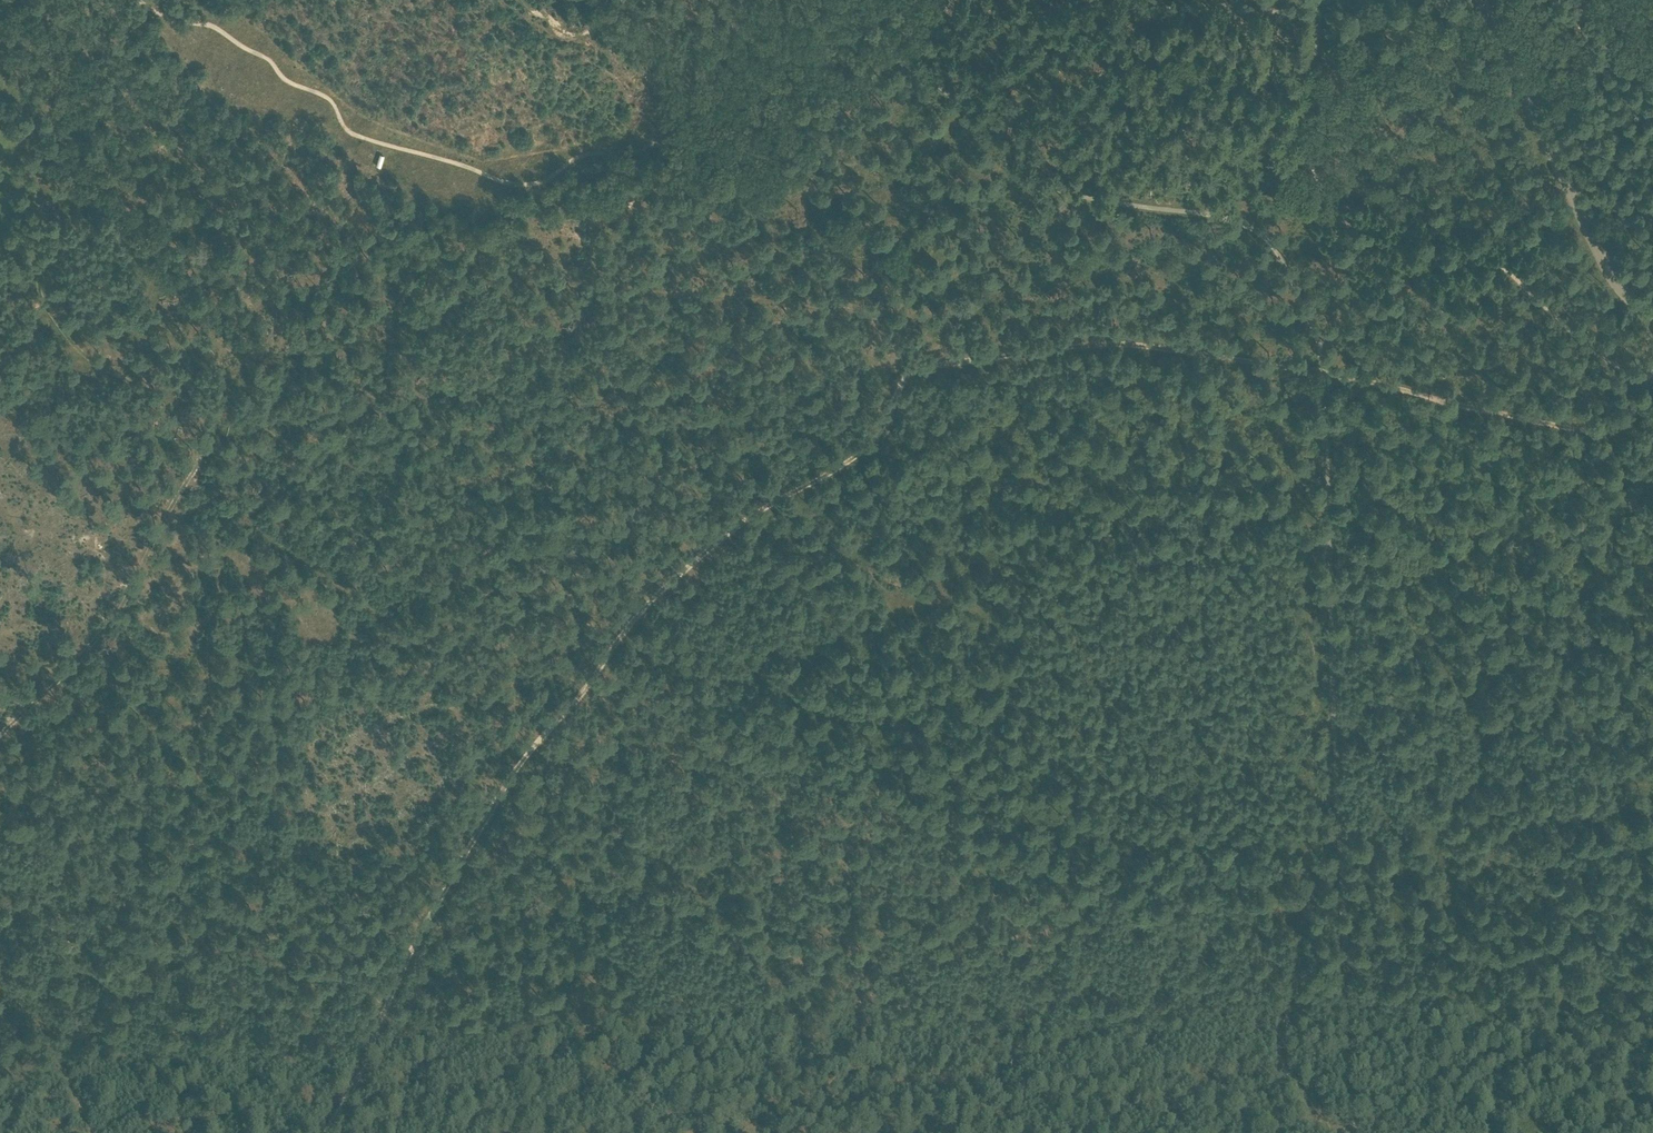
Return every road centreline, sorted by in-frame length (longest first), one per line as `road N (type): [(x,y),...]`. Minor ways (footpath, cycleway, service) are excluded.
road 1 (track): [(326,1132),(413,945),(528,753),(581,695),(642,608),(686,567),(752,513),(877,441),(904,379),(936,365),(1103,343),(1370,382),(1590,433),(1622,420),(1652,368)]
road 2 (track): [(0,736),(100,634),(197,458),(178,423),(89,362),(29,267),(0,248)]
road 3 (track): [(1177,207),(1409,180),(1507,149),(1530,117)]
road 4 (unclassified): [(1652,315),(1610,277),(1477,0)]

